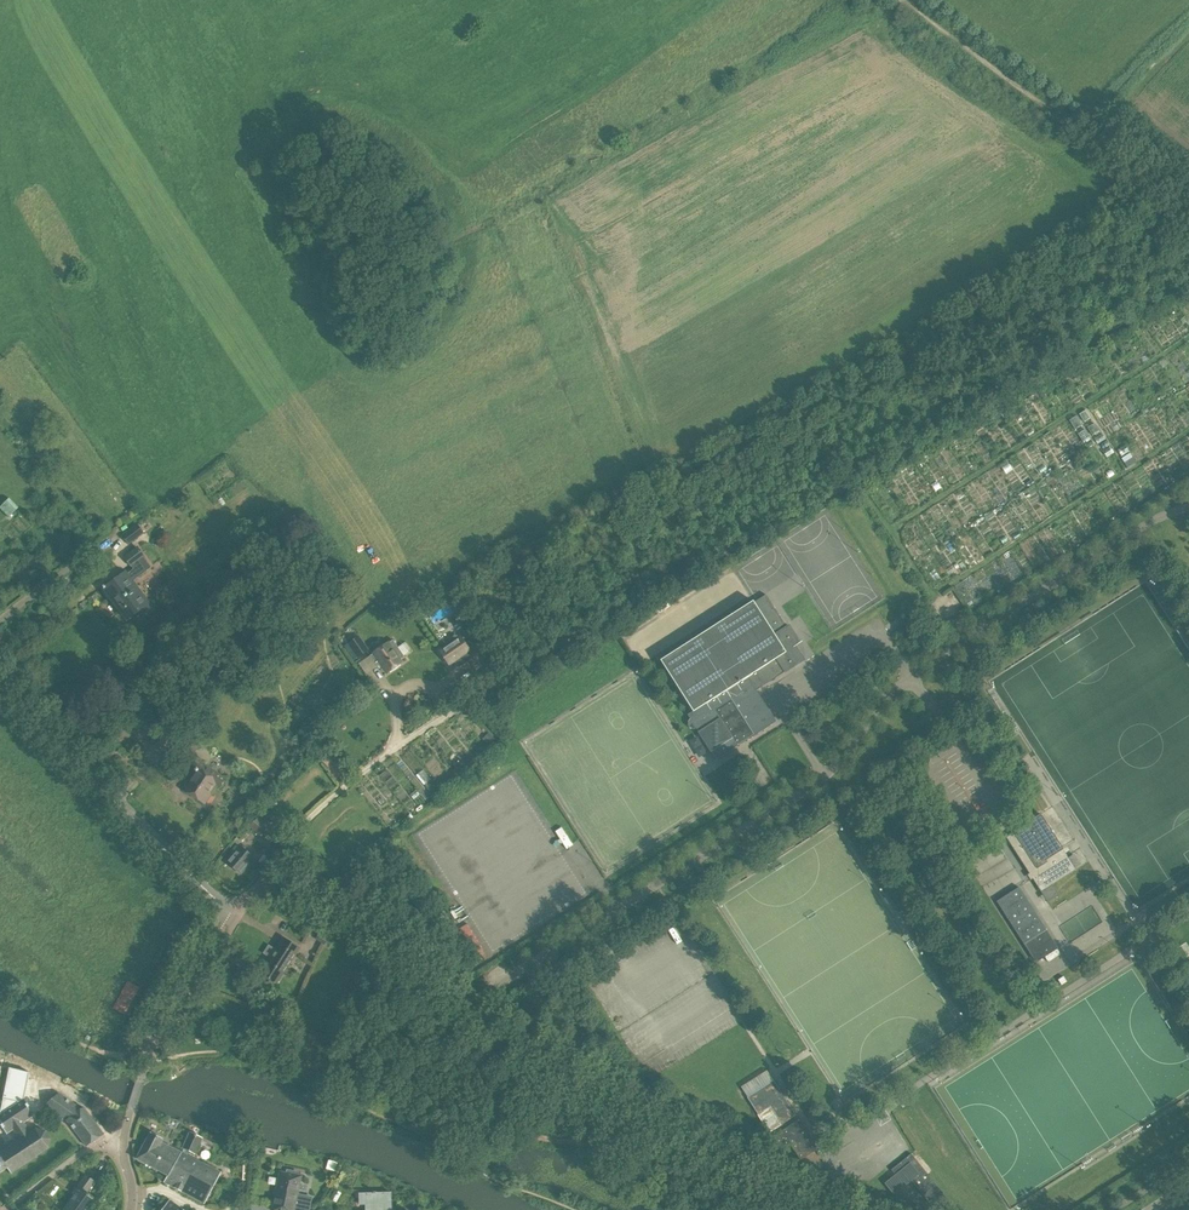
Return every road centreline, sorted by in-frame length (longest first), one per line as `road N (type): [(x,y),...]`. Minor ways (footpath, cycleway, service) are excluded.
road 1 (unclassified): [(810,1209),(591,1103),(321,897),(267,887),(234,915),(0,680)]
road 2 (track): [(1188,272),(1031,380),(491,688)]
road 3 (track): [(1146,181),(1088,237),(903,360),(812,399),(726,461),(621,510),(472,598)]
road 4 (track): [(1188,212),(902,0)]

